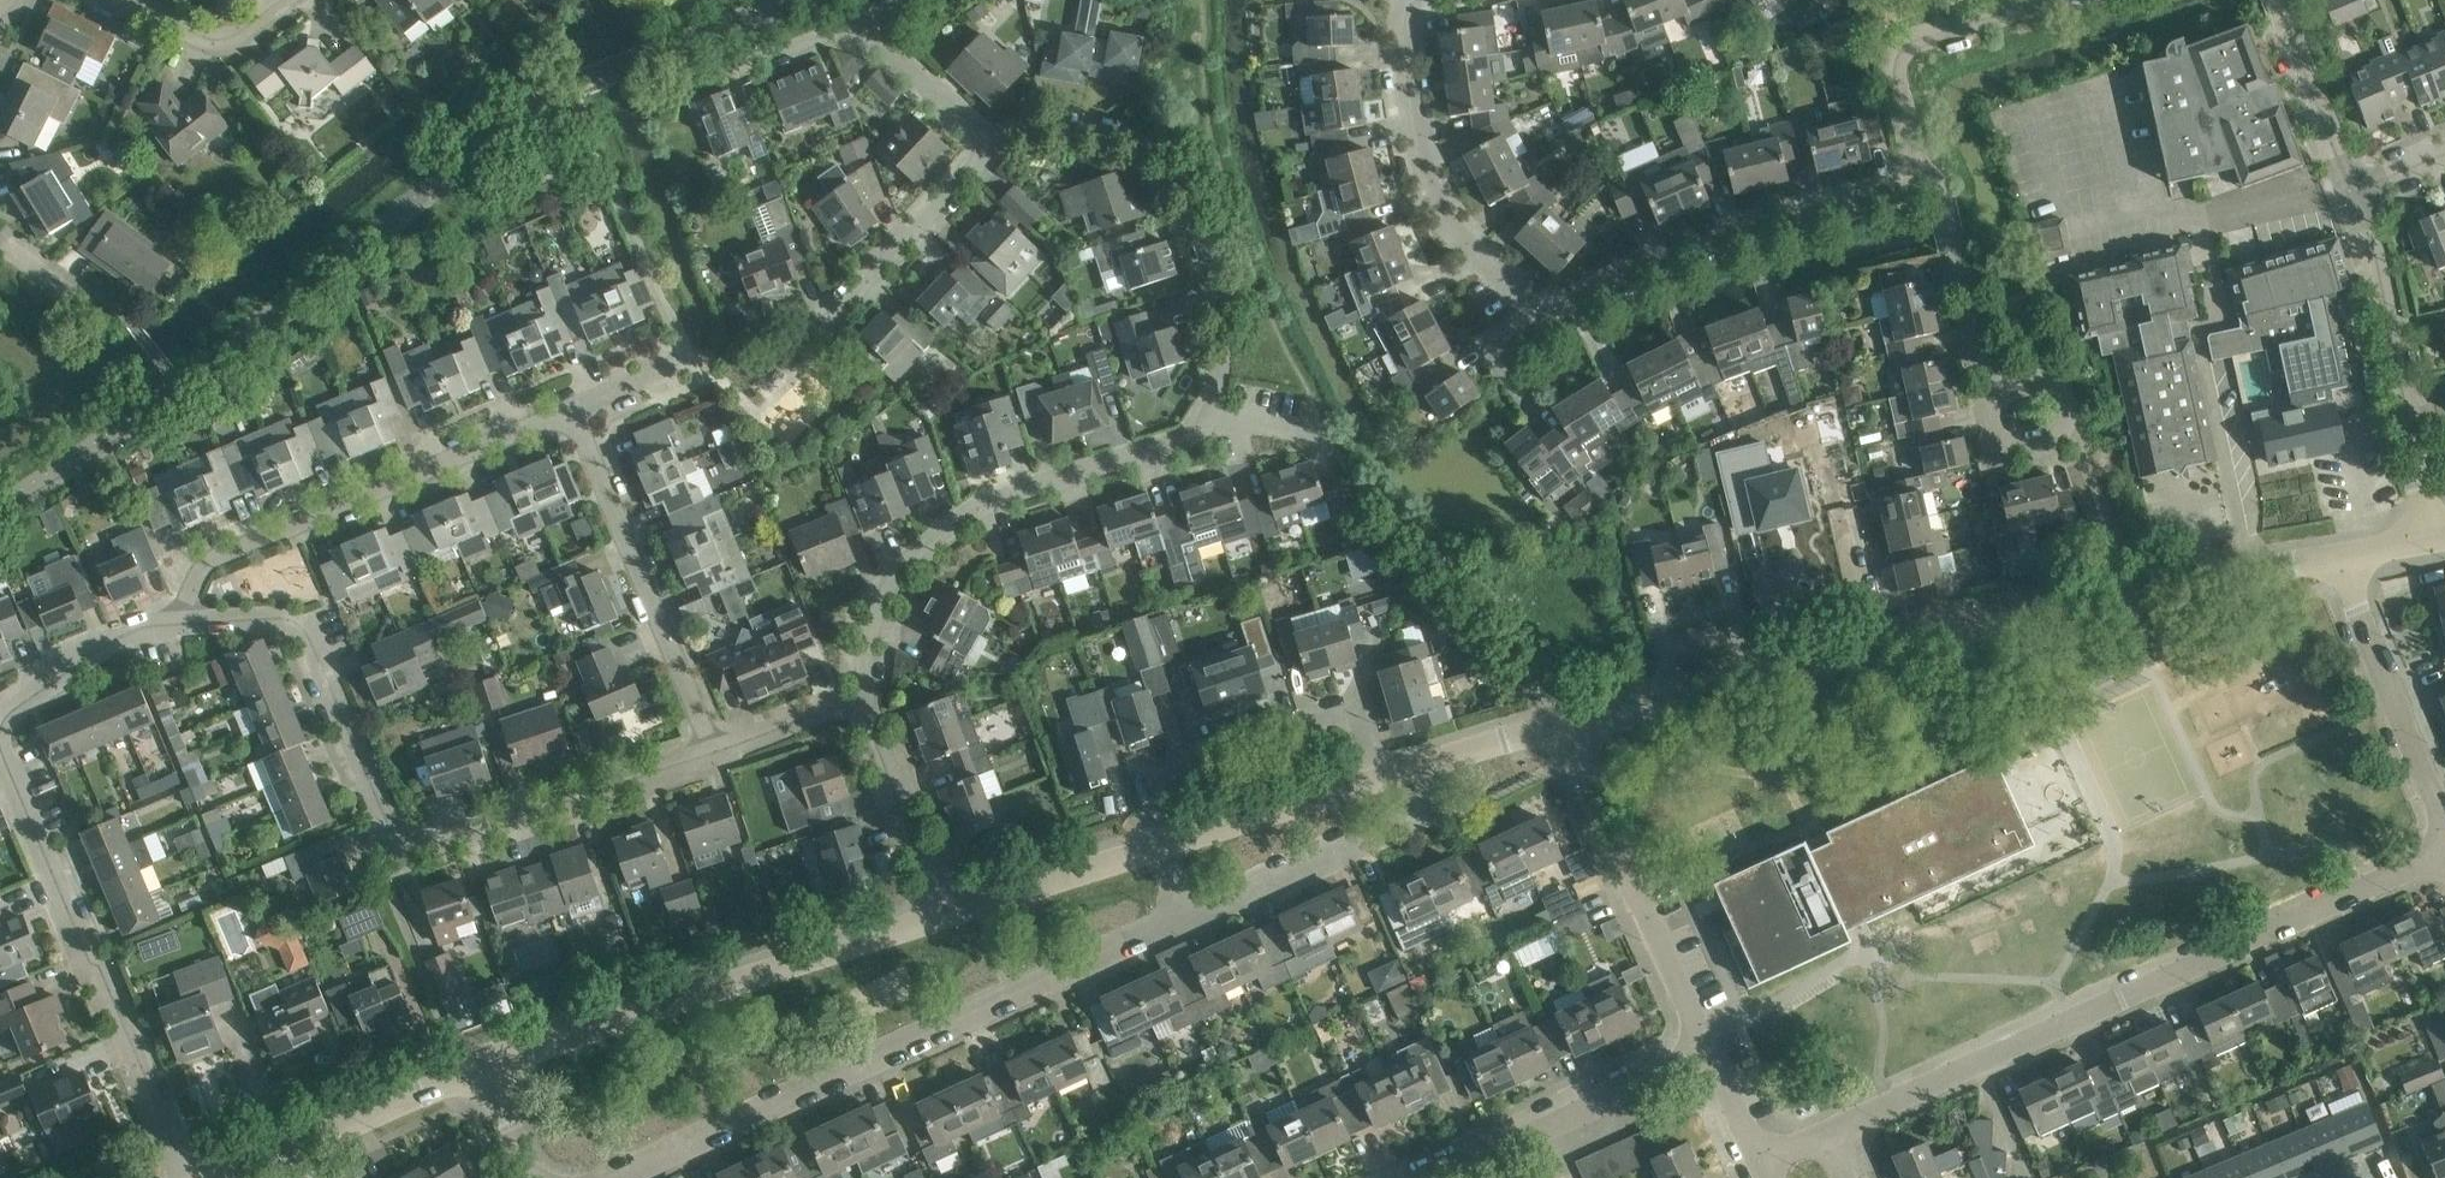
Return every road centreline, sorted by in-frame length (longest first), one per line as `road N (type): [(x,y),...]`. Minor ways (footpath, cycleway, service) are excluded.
road 1 (tertiary): [(1562,725),(1947,625),(2336,557)]
road 2 (residential): [(1413,0),(1405,39),(1421,169),(1446,221),(1543,312),(1568,313),(1753,233),(1879,197),(1913,167)]
road 3 (residential): [(170,624),(280,618),(306,631),(388,824),(416,846),(715,752)]
road 4 (residential): [(1827,1131),(2444,852)]
road 5 (residential): [(615,1177),(1184,915)]
road 6 (residential): [(1210,418),(1172,447),(986,503),(906,561),(875,614),(865,715)]
road 7 (tertiary): [(481,1069),(941,914)]
road 8 (residential): [(190,1177),(0,748)]
road 9 (residential): [(170,624),(209,561),(548,421),(571,426)]
road 10 (residential): [(990,145),(1052,124),(1092,127),(1141,142),(1173,170),(1195,202),(1215,265),(1221,310),(1210,418)]
road 11 (residential): [(1380,779),(1356,706),(1140,775),(1162,845)]
road 12 (residential): [(1709,1053),(1562,725)]
road 13 (residential): [(2428,542),(2375,253),(2351,192)]
road 14 (residential): [(571,426),(586,446),(715,752)]
road 15 (residential): [(1184,915),(1418,813),(1432,793),(1427,764)]
road 16 (residential): [(1435,1177),(1709,1053)]
road 17 (residential): [(2444,823),(2336,557)]
road 18 (residential): [(990,145),(856,28),(761,64)]
road 19 (tertiary): [(226,1177),(481,1069)]
road 20 (residential): [(806,345),(990,145)]
road 21 (residential): [(1913,167),(1895,77),(1903,47),(2044,0)]
road 22 (residential): [(1993,381),(1963,253),(1941,203),(1913,167)]
road 23 (tertiary): [(941,914),(1162,845)]
road 24 (tertiary): [(1162,845),(1380,779)]
road 25 (residential): [(941,914),(865,715)]
road 26 (residential): [(2351,192),(2274,0)]
road 27 (residential): [(2,726),(10,711),(117,637),(170,624)]
road 28 (residential): [(1993,381),(2001,420),(2016,435),(2041,439),(2062,426),(2069,402),(2060,381),(2028,370)]
road 29 (residential): [(129,0),(216,41),(279,0)]
road 30 (residential): [(715,752),(828,709),(865,715)]
road 31 (tertiary): [(1427,764),(1562,725)]
road 32 (residential): [(571,426),(587,405),(687,361)]
road 33 (residential): [(533,1177),(481,1069)]

